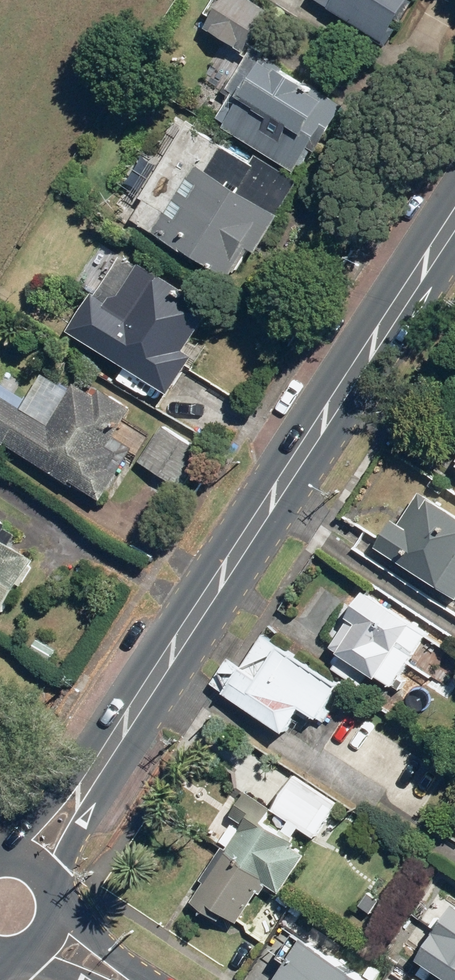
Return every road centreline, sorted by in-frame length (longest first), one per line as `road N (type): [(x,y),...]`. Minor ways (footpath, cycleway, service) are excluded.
road 1 (secondary): [(79,797),(454,219)]

